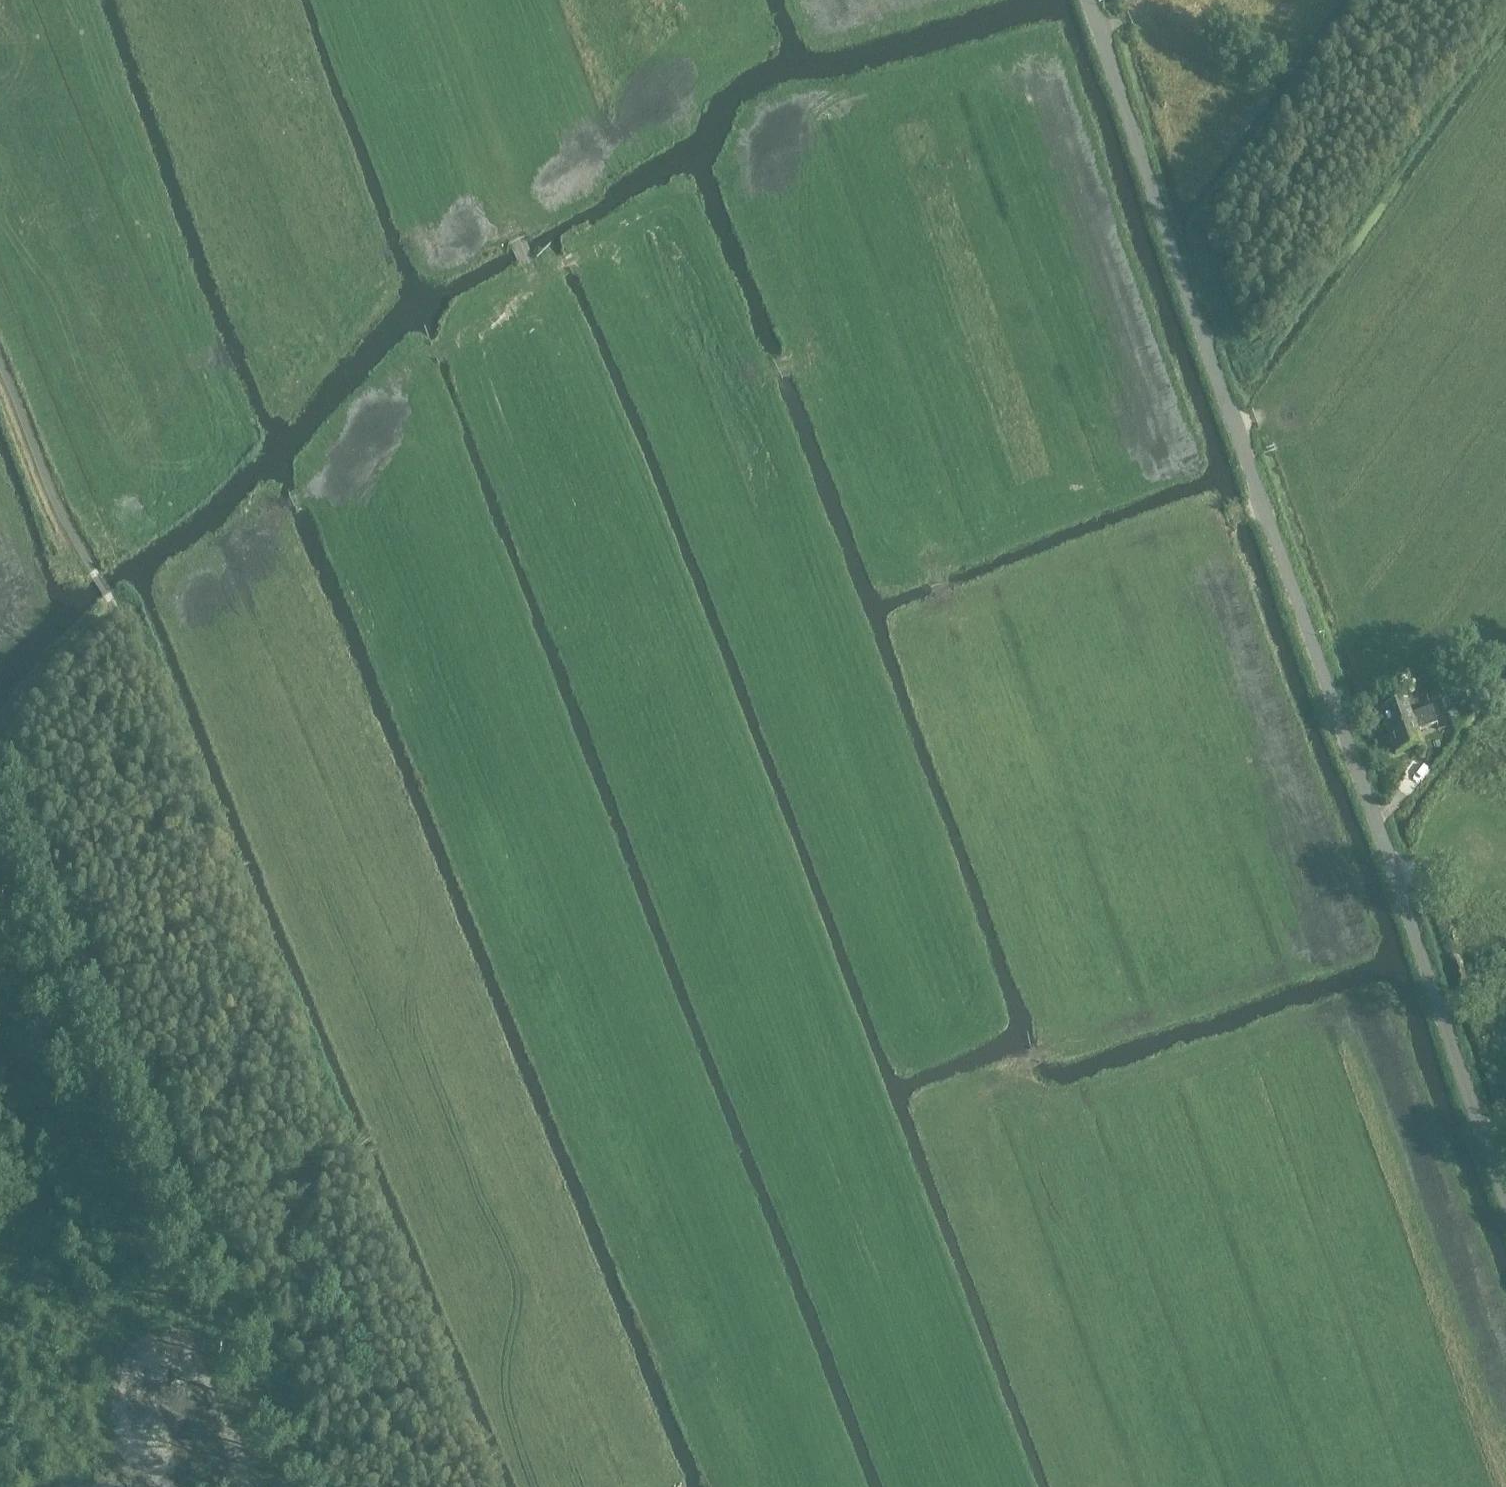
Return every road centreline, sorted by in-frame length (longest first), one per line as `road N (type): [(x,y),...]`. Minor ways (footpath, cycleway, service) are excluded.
road 1 (track): [(526,264),(969,1486)]
road 2 (unclassified): [(1505,1200),(1081,0)]
road 3 (track): [(1505,65),(1254,417),(1231,429)]
road 4 (track): [(441,0),(516,241)]

